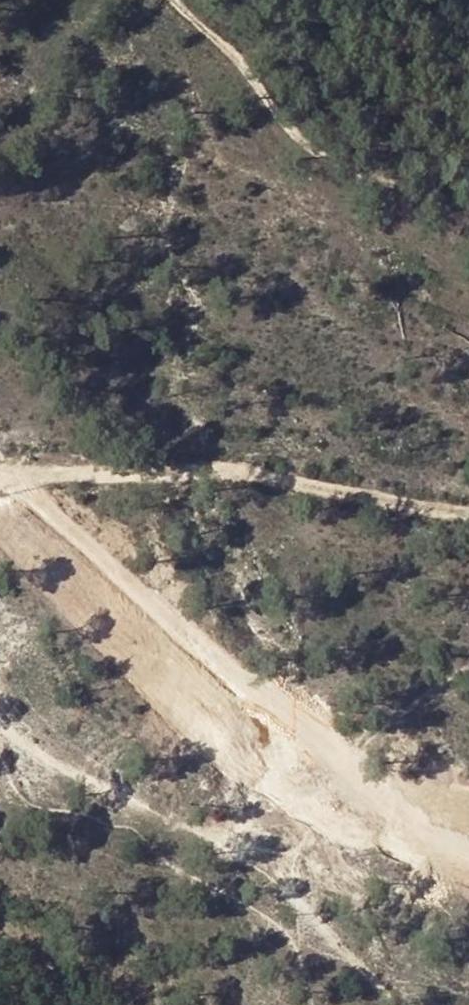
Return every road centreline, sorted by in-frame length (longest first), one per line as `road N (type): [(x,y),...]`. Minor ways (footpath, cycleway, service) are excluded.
road 1 (track): [(9,470),(312,738),(347,780),(468,852)]
road 2 (track): [(468,512),(292,469),(0,467)]

